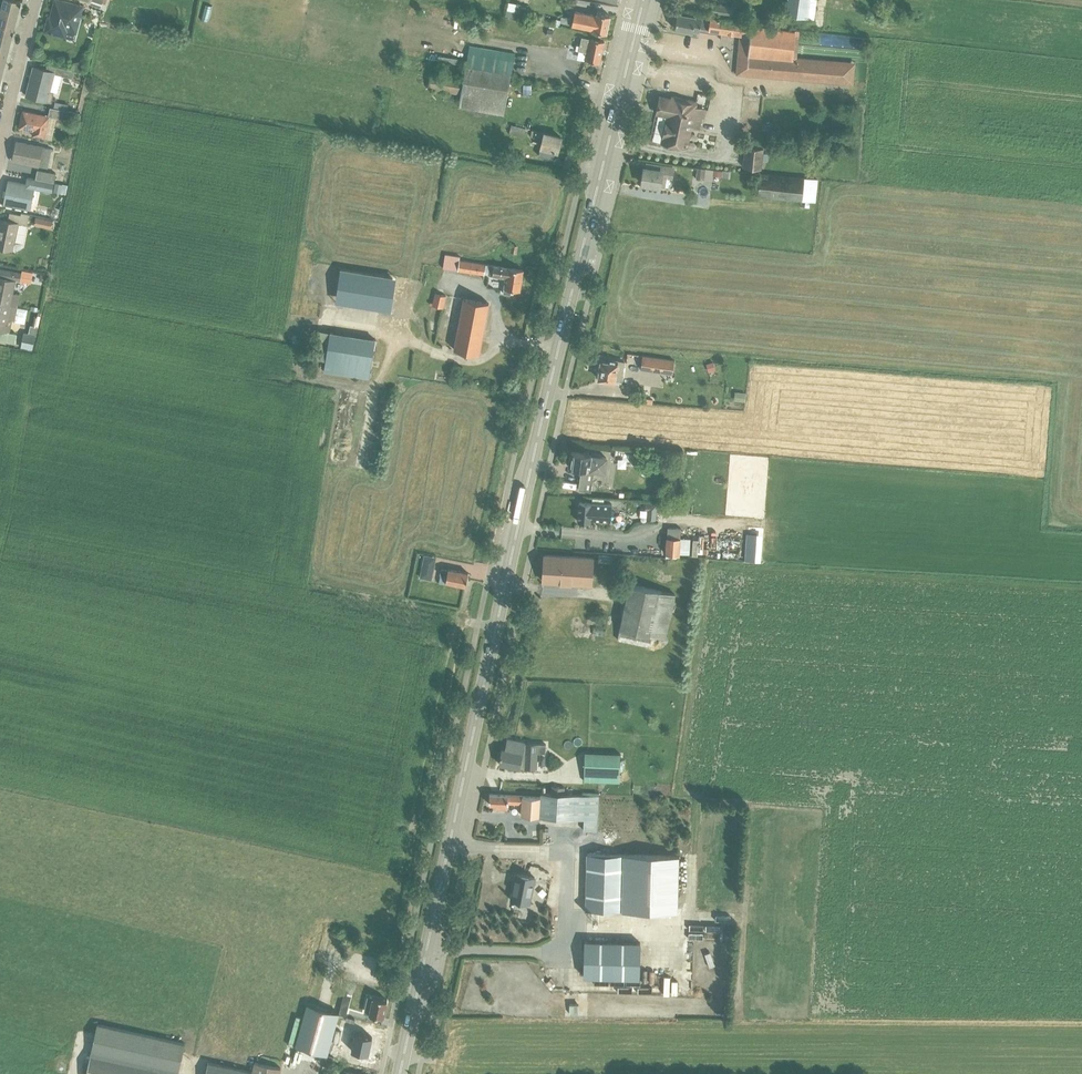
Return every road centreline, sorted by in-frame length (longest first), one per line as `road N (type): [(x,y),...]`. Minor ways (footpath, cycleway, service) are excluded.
road 1 (primary): [(399,1073),(643,0)]
road 2 (residential): [(36,0),(0,151)]

